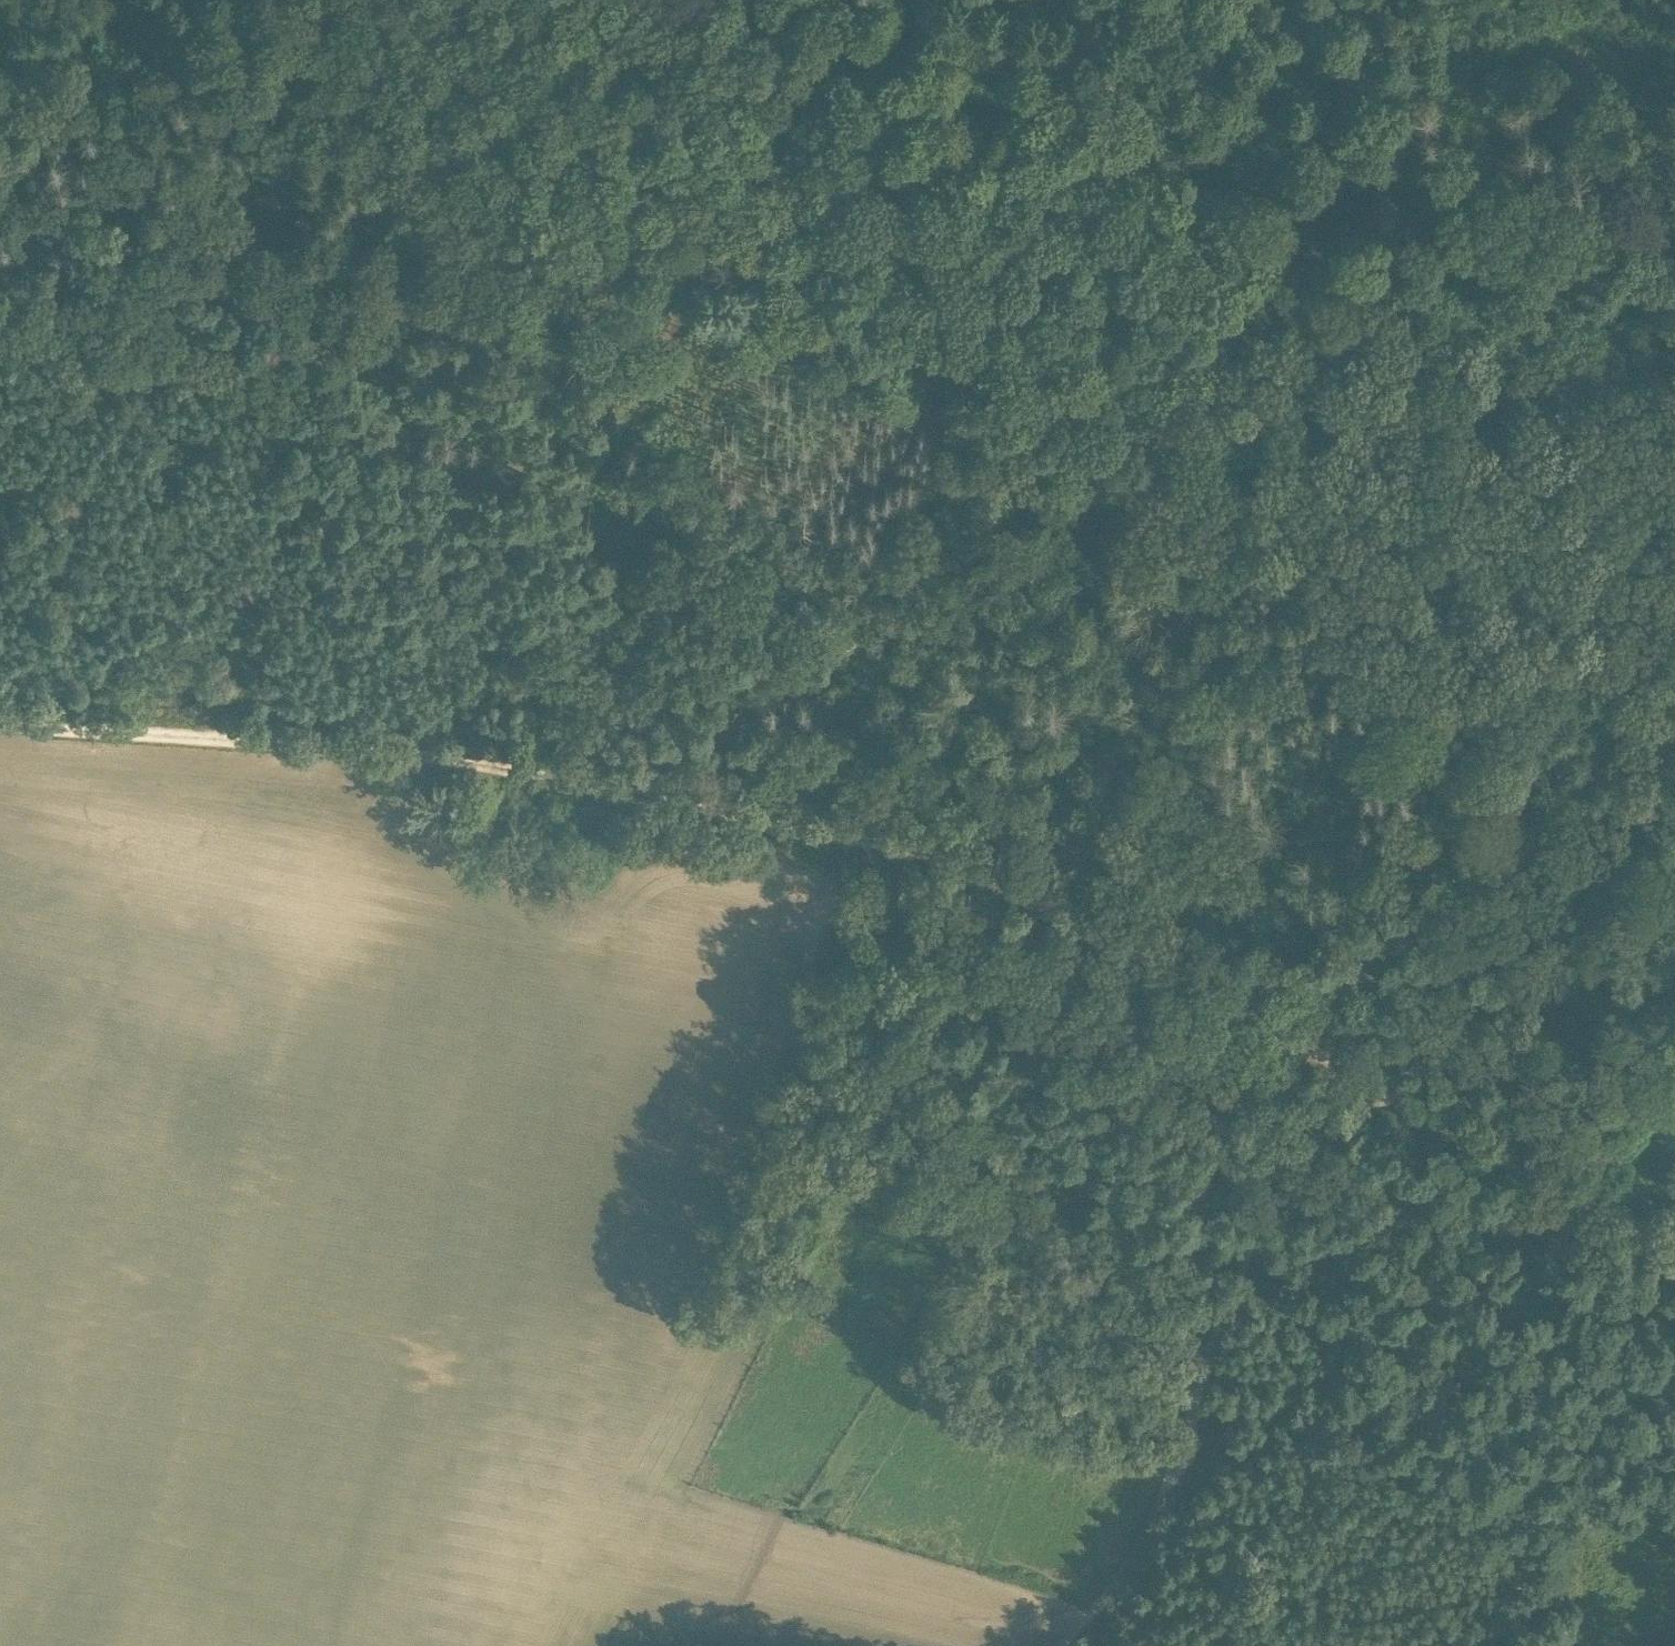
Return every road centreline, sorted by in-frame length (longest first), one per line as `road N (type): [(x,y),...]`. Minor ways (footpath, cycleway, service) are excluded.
road 1 (track): [(0,721),(442,758),(880,837)]
road 2 (track): [(1384,1088),(1004,880),(880,837)]
road 3 (track): [(1384,1088),(1258,1235),(1199,1375),(1172,1478)]
road 4 (track): [(1674,1242),(1384,1088)]

